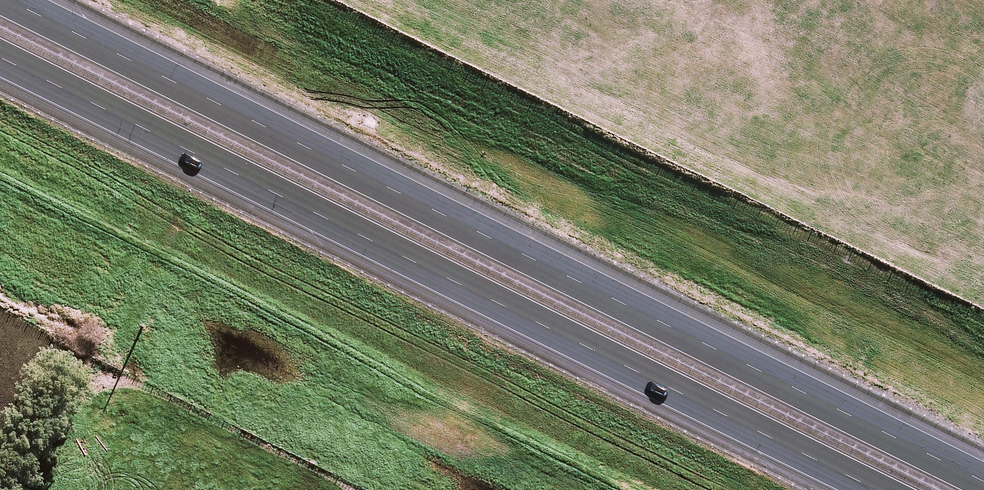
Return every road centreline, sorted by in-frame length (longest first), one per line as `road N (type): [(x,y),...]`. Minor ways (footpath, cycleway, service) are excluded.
road 1 (motorway): [(6,0),(983,483)]
road 2 (motorway): [(884,489),(0,57)]
road 3 (track): [(502,489),(163,280)]
road 4 (track): [(41,489),(163,280)]

